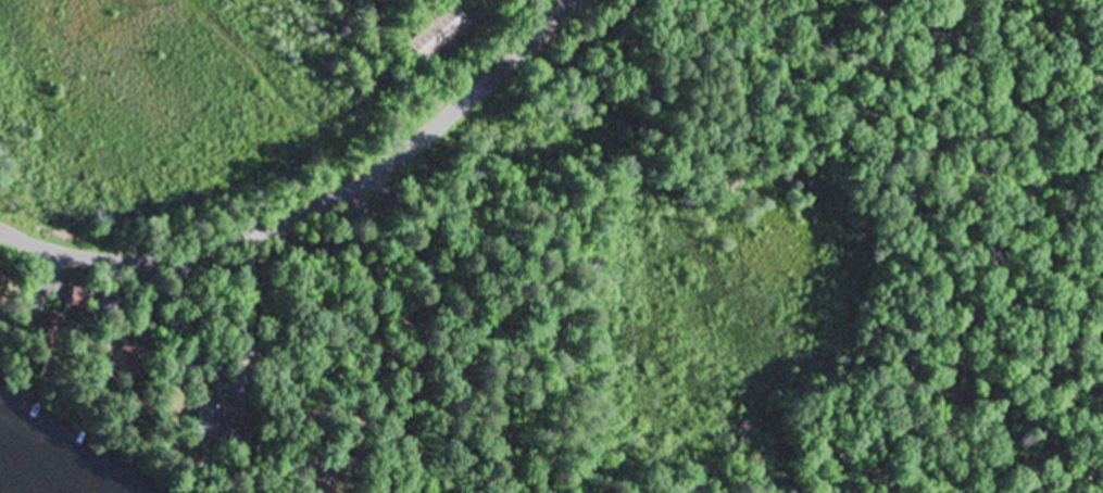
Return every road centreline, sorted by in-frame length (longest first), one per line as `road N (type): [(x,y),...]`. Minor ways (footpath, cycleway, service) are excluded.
road 1 (residential): [(0,218),(65,246),(154,255),(311,217),(379,173),(573,0)]

